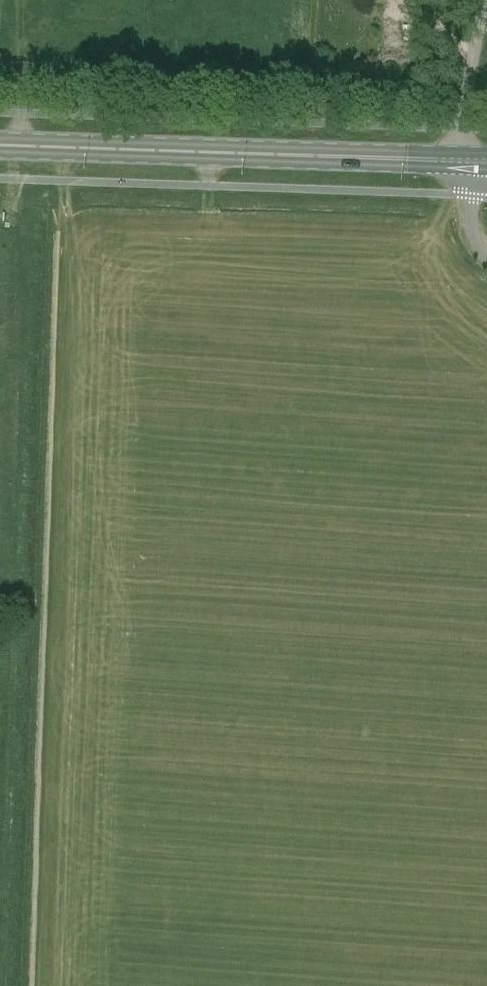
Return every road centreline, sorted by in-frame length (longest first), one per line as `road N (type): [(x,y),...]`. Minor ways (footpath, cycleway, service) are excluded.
road 1 (primary): [(0,146),(469,161)]

